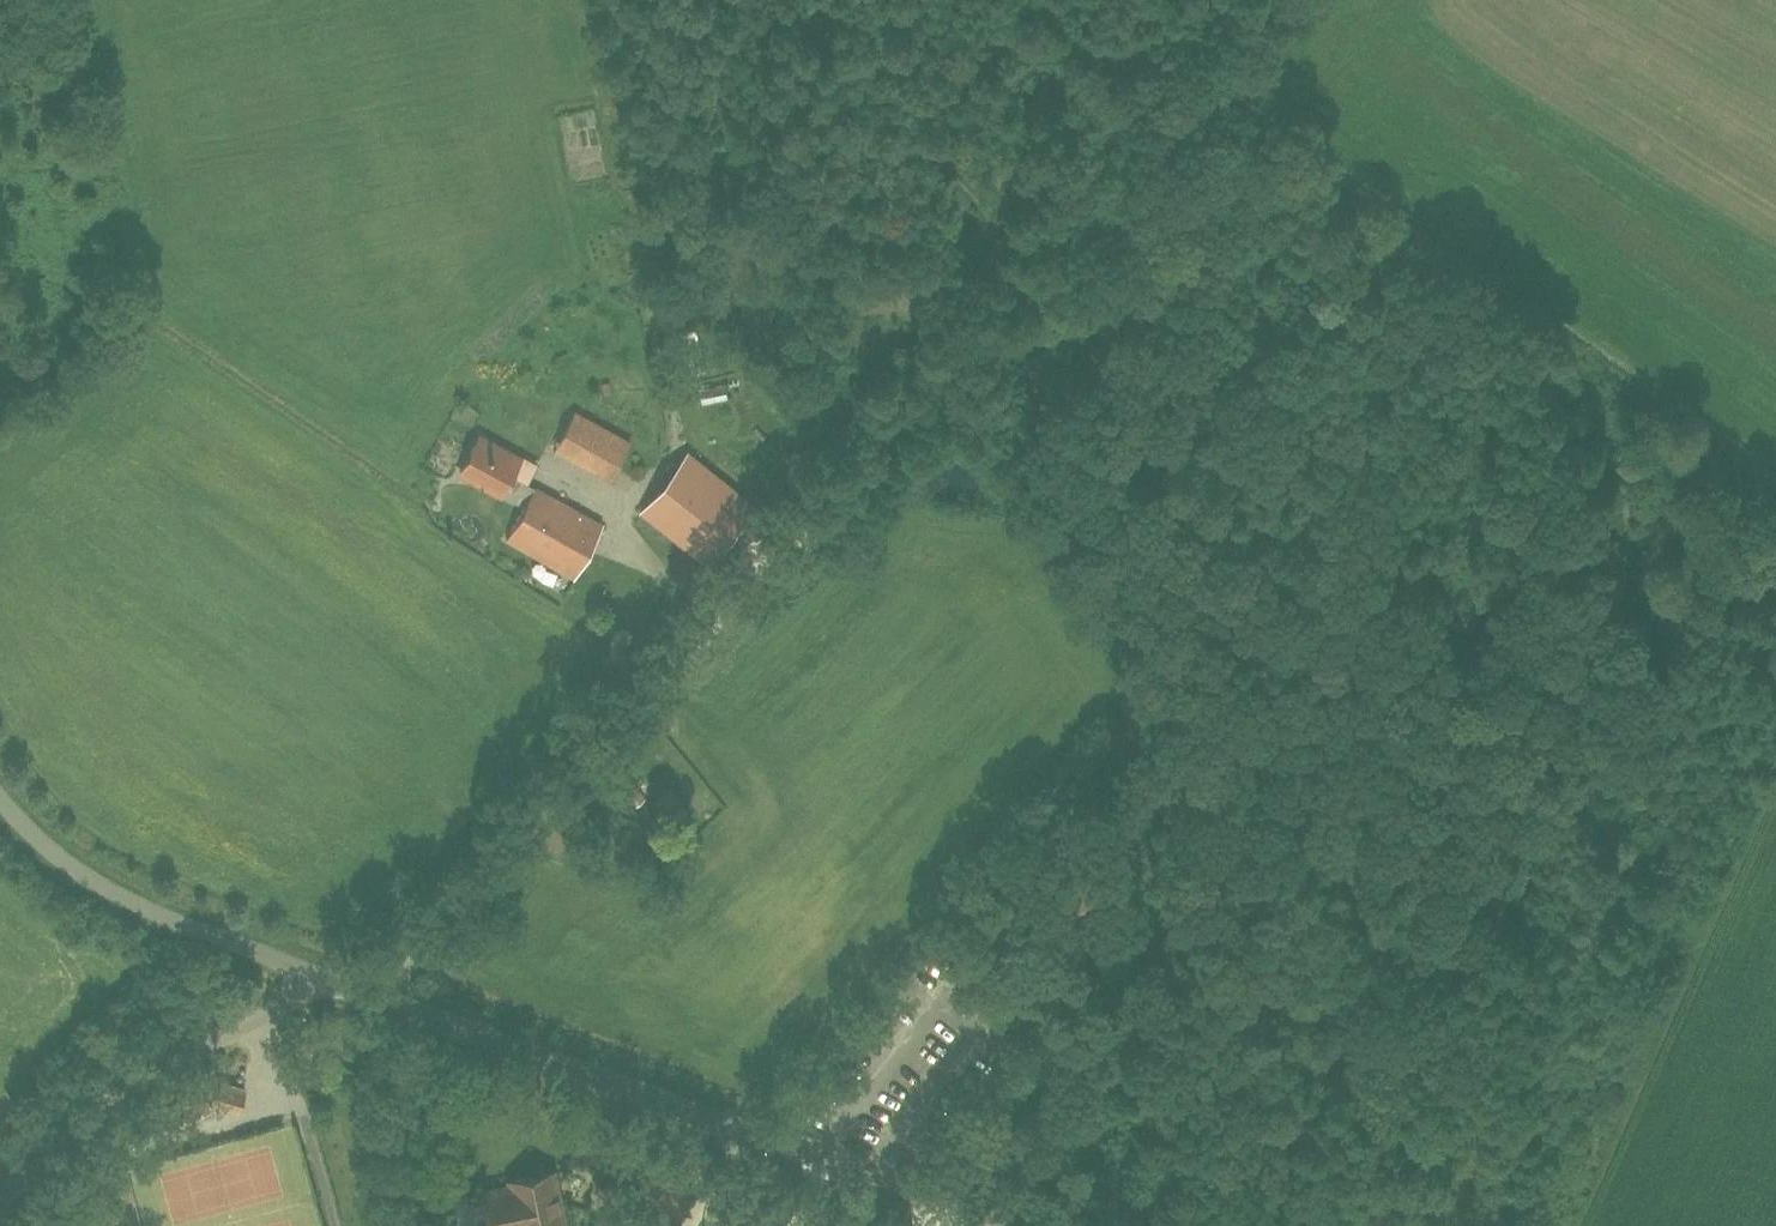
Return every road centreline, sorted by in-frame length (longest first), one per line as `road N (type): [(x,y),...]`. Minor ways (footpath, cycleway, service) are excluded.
road 1 (unclassified): [(0,816),(23,845),(105,907),(1020,1225)]

